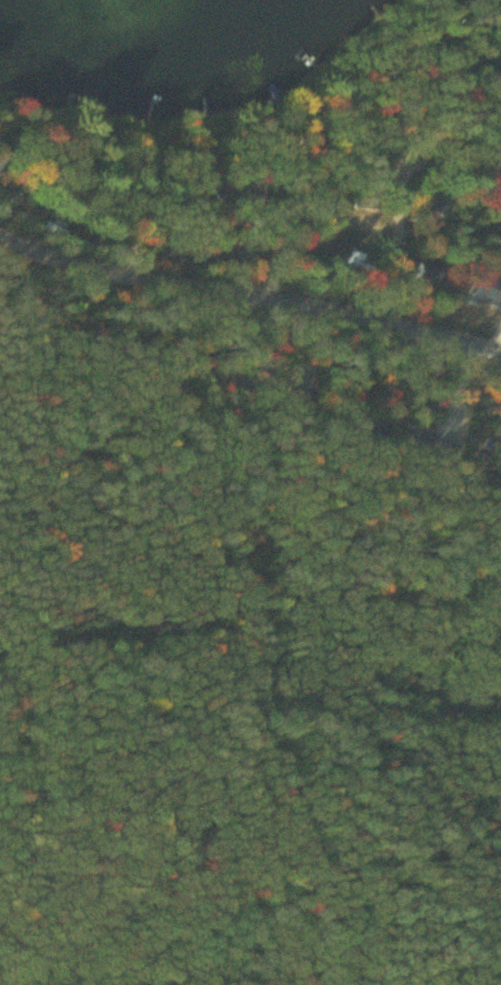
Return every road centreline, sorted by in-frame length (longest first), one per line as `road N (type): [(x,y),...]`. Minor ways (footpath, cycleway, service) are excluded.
road 1 (track): [(500,335),(390,306),(236,292),(80,261),(27,247),(0,228)]
road 2 (track): [(371,670),(299,615),(257,570),(241,515),(236,292)]
road 3 (residential): [(390,306),(412,146)]
road 4 (residential): [(412,146),(416,33),(428,0)]
road 5 (residential): [(500,686),(371,670)]

